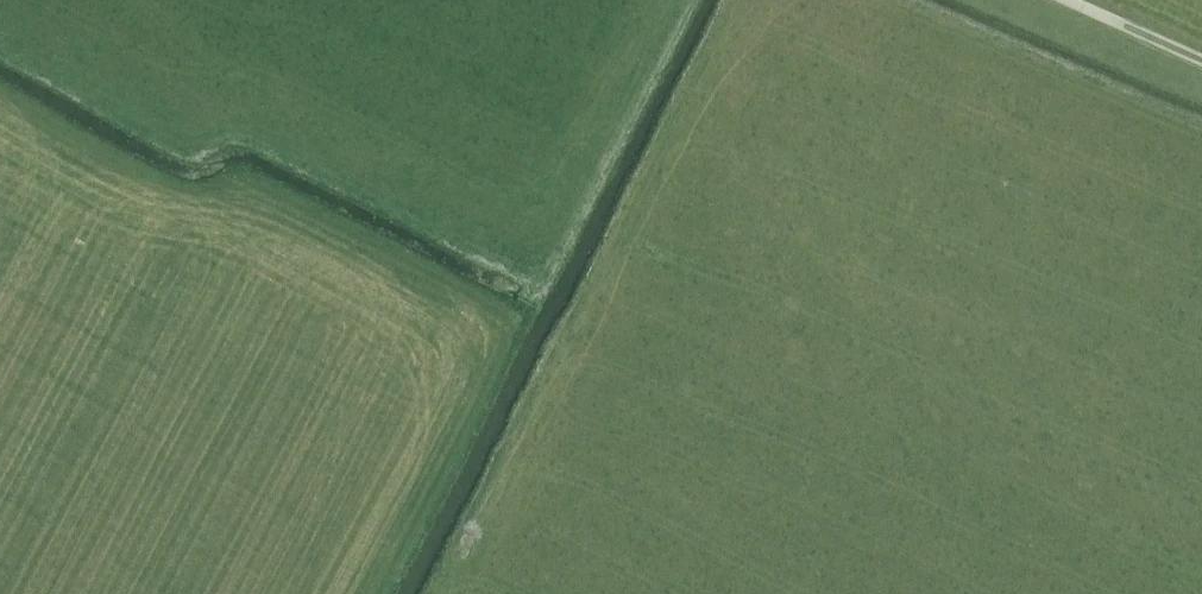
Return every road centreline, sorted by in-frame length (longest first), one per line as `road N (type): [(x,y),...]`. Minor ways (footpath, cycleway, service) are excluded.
road 1 (track): [(1201,58),(1070,0)]

